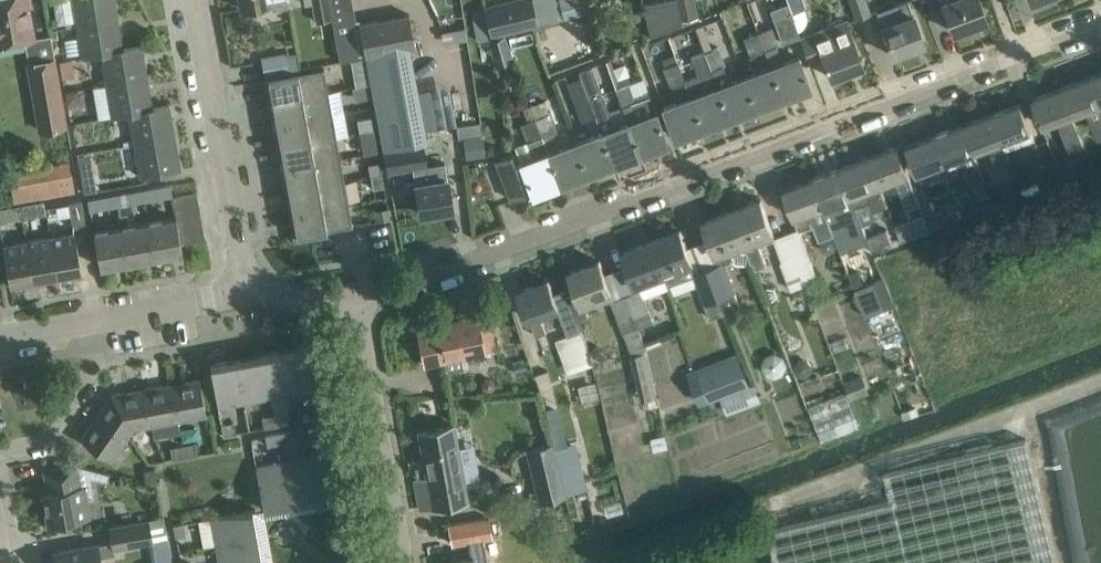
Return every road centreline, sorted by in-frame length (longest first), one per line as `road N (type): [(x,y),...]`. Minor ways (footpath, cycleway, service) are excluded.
road 1 (residential): [(352,298),(423,280),(1100,24)]
road 2 (residential): [(251,289),(197,0)]
road 3 (residential): [(401,562),(352,298)]
road 4 (residential): [(0,453),(39,445),(93,365),(110,317)]
road 5 (residential): [(110,317),(251,289)]

